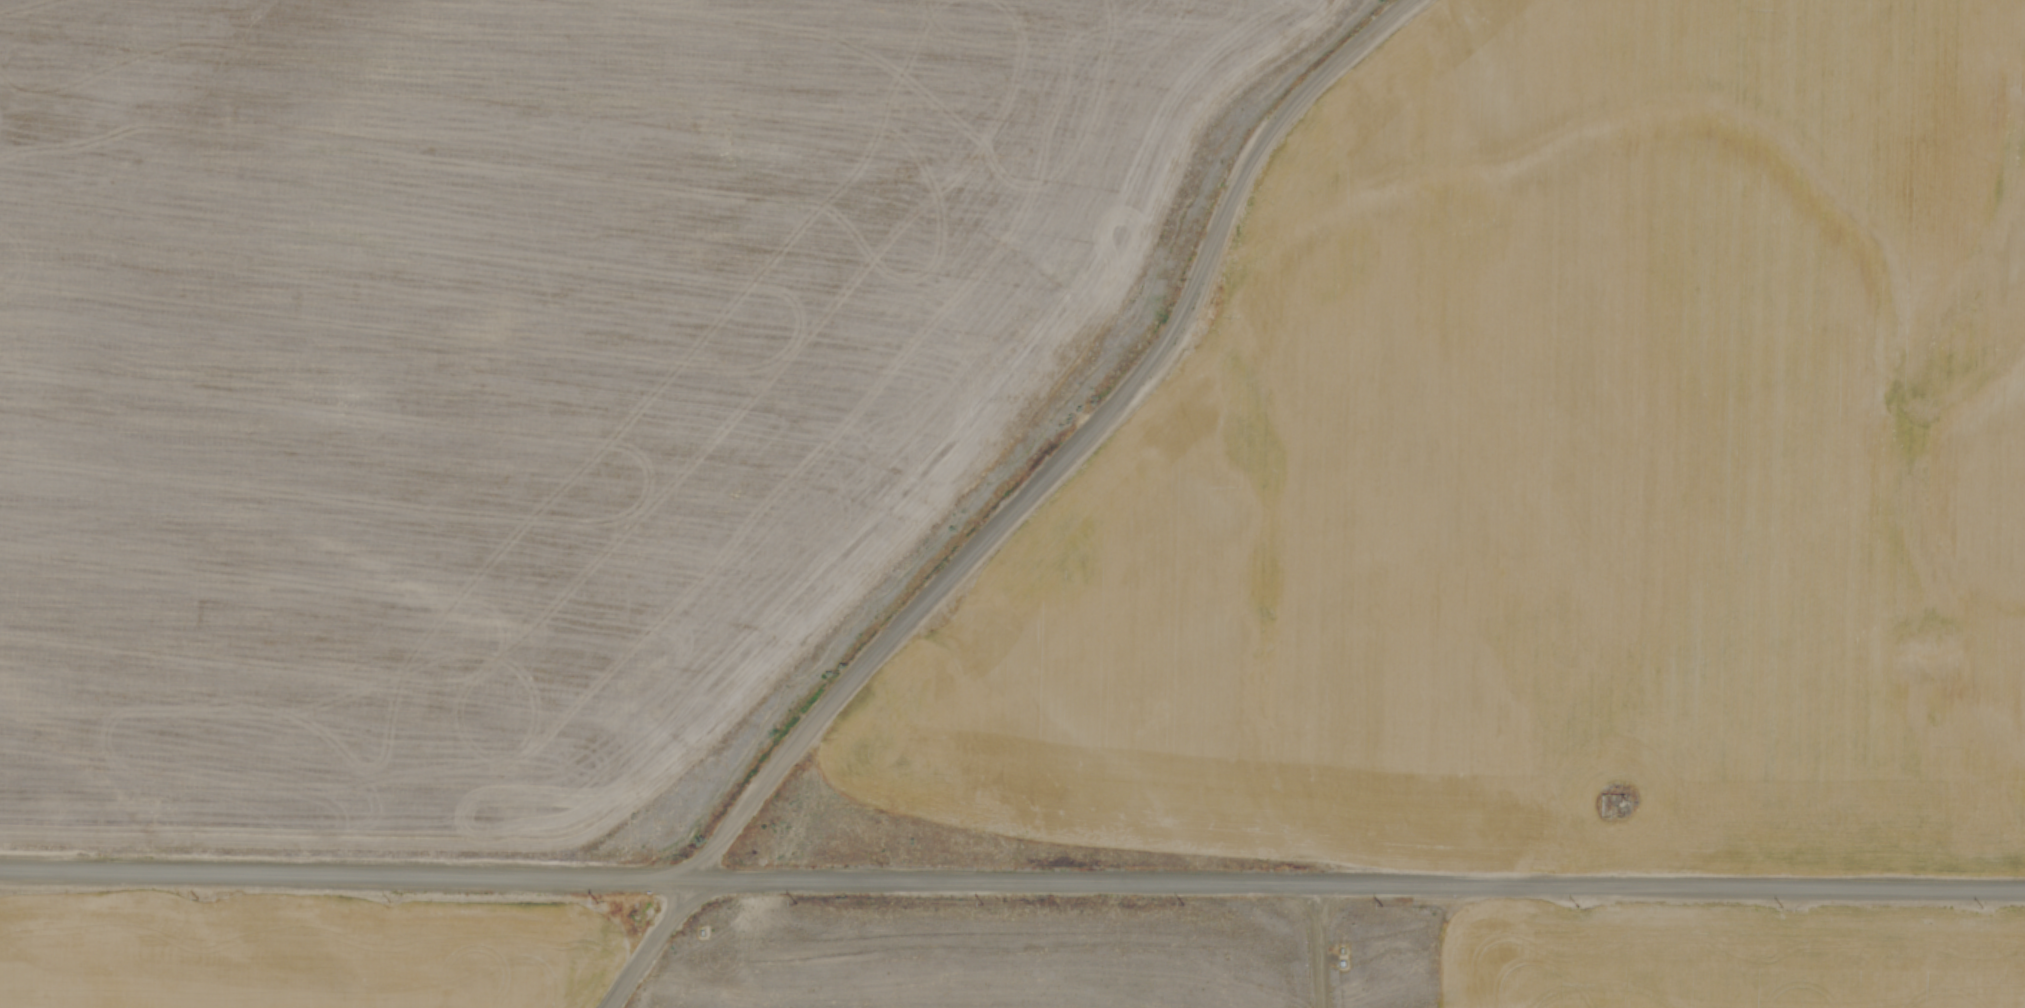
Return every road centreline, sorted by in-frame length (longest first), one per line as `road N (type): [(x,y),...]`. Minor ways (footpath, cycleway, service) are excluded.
road 1 (residential): [(2024,882),(0,865)]
road 2 (residential): [(596,1007),(770,762),(1157,341),(1268,122),(1398,0)]

